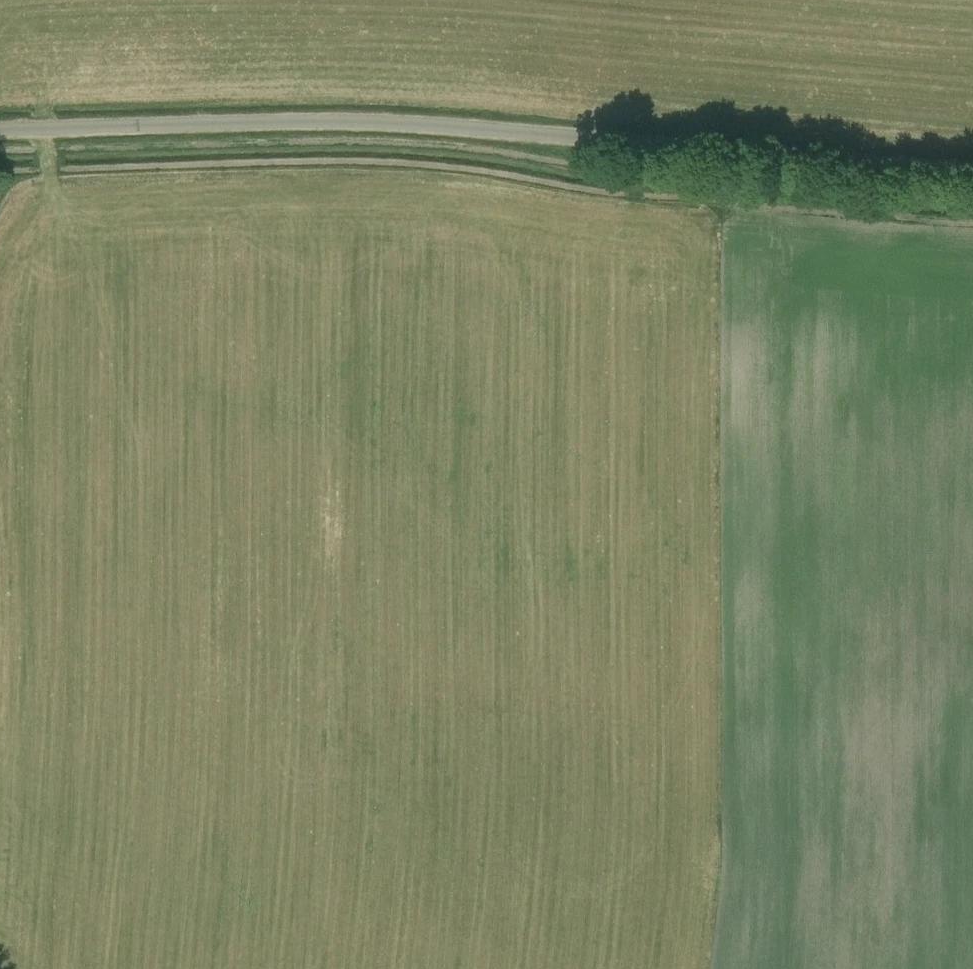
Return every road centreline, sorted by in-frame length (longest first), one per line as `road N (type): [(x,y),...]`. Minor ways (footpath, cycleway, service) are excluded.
road 1 (unclassified): [(0,129),(347,120),(972,168)]

